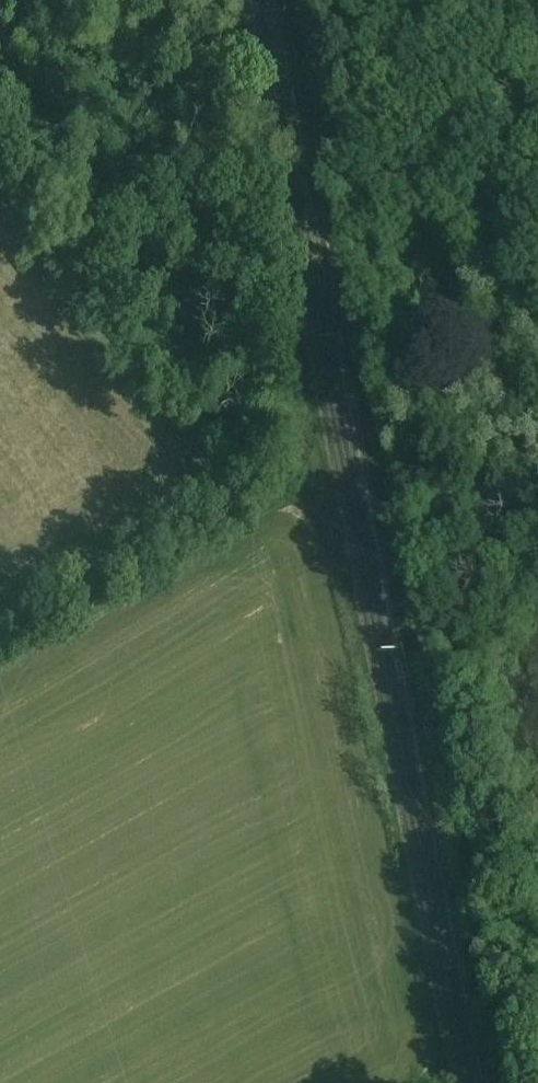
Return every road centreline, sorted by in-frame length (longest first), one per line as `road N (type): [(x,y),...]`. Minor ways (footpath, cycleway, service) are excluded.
road 1 (track): [(305,0),(511,1082)]

